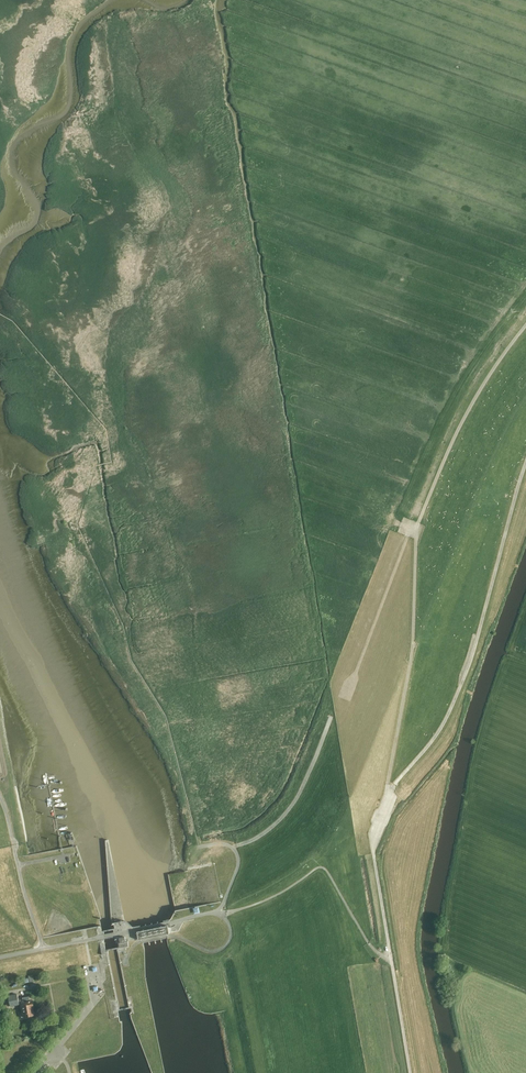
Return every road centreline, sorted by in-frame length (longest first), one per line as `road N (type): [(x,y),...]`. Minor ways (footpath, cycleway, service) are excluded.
road 1 (track): [(525,463),(460,687),(435,738),(395,784)]
road 2 (track): [(389,794),(413,649),(416,530)]
road 3 (track): [(416,530),(471,405),(525,325)]
road 4 (track): [(348,690),(416,530)]
road 5 (track): [(232,847),(284,816),(330,720)]

